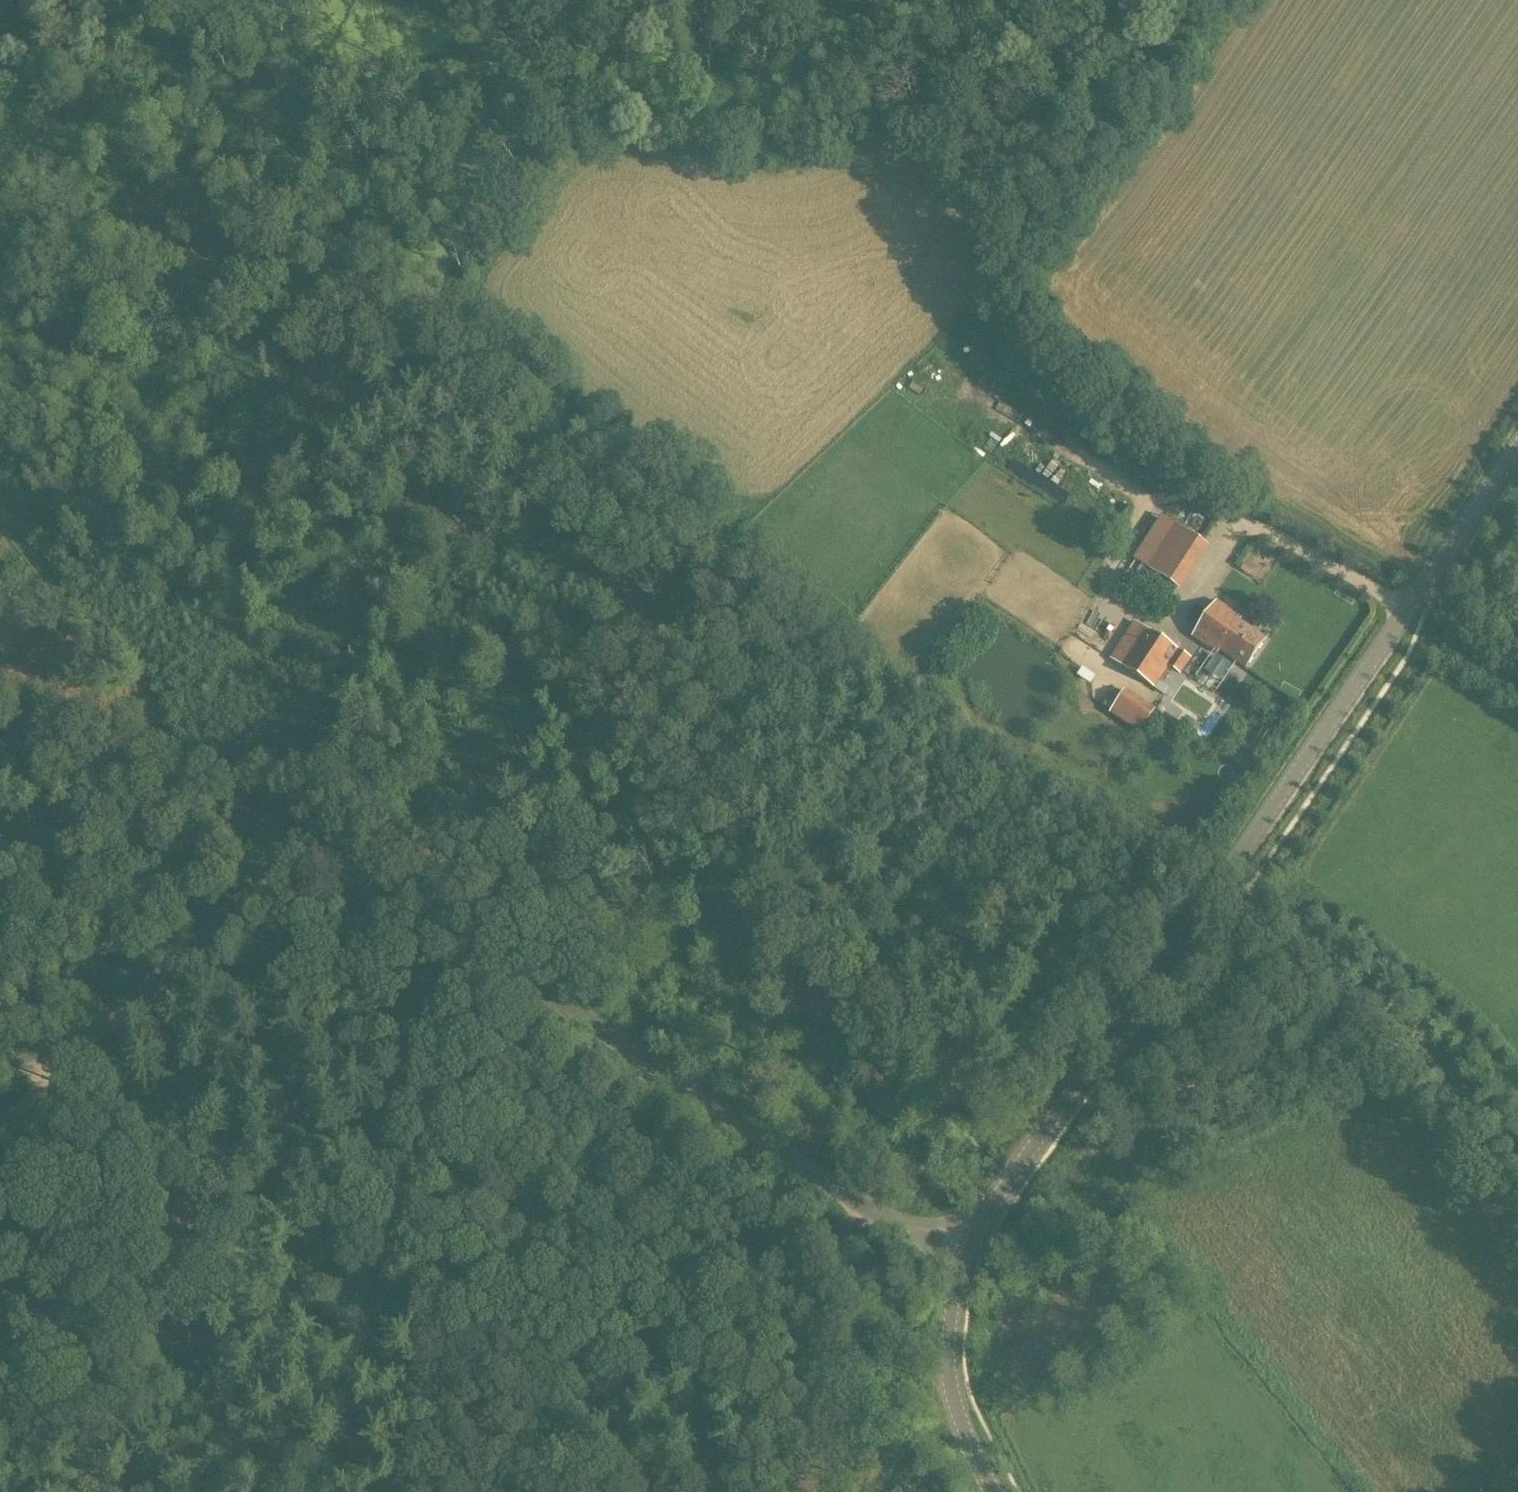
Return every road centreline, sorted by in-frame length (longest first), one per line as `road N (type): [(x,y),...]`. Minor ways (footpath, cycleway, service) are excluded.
road 1 (unclassified): [(964,1257),(779,1149),(359,871),(318,864),(272,876),(87,1035)]
road 2 (secondary): [(964,1257),(985,1214),(1214,895),(1517,447)]
road 3 (track): [(495,964),(433,1427),(434,1491)]
road 4 (track): [(965,1433),(721,1479),(504,1491)]
road 5 (track): [(1517,1162),(1421,1040),(1235,909)]
road 6 (secondary): [(993,1491),(951,1392),(949,1331),(964,1257)]

